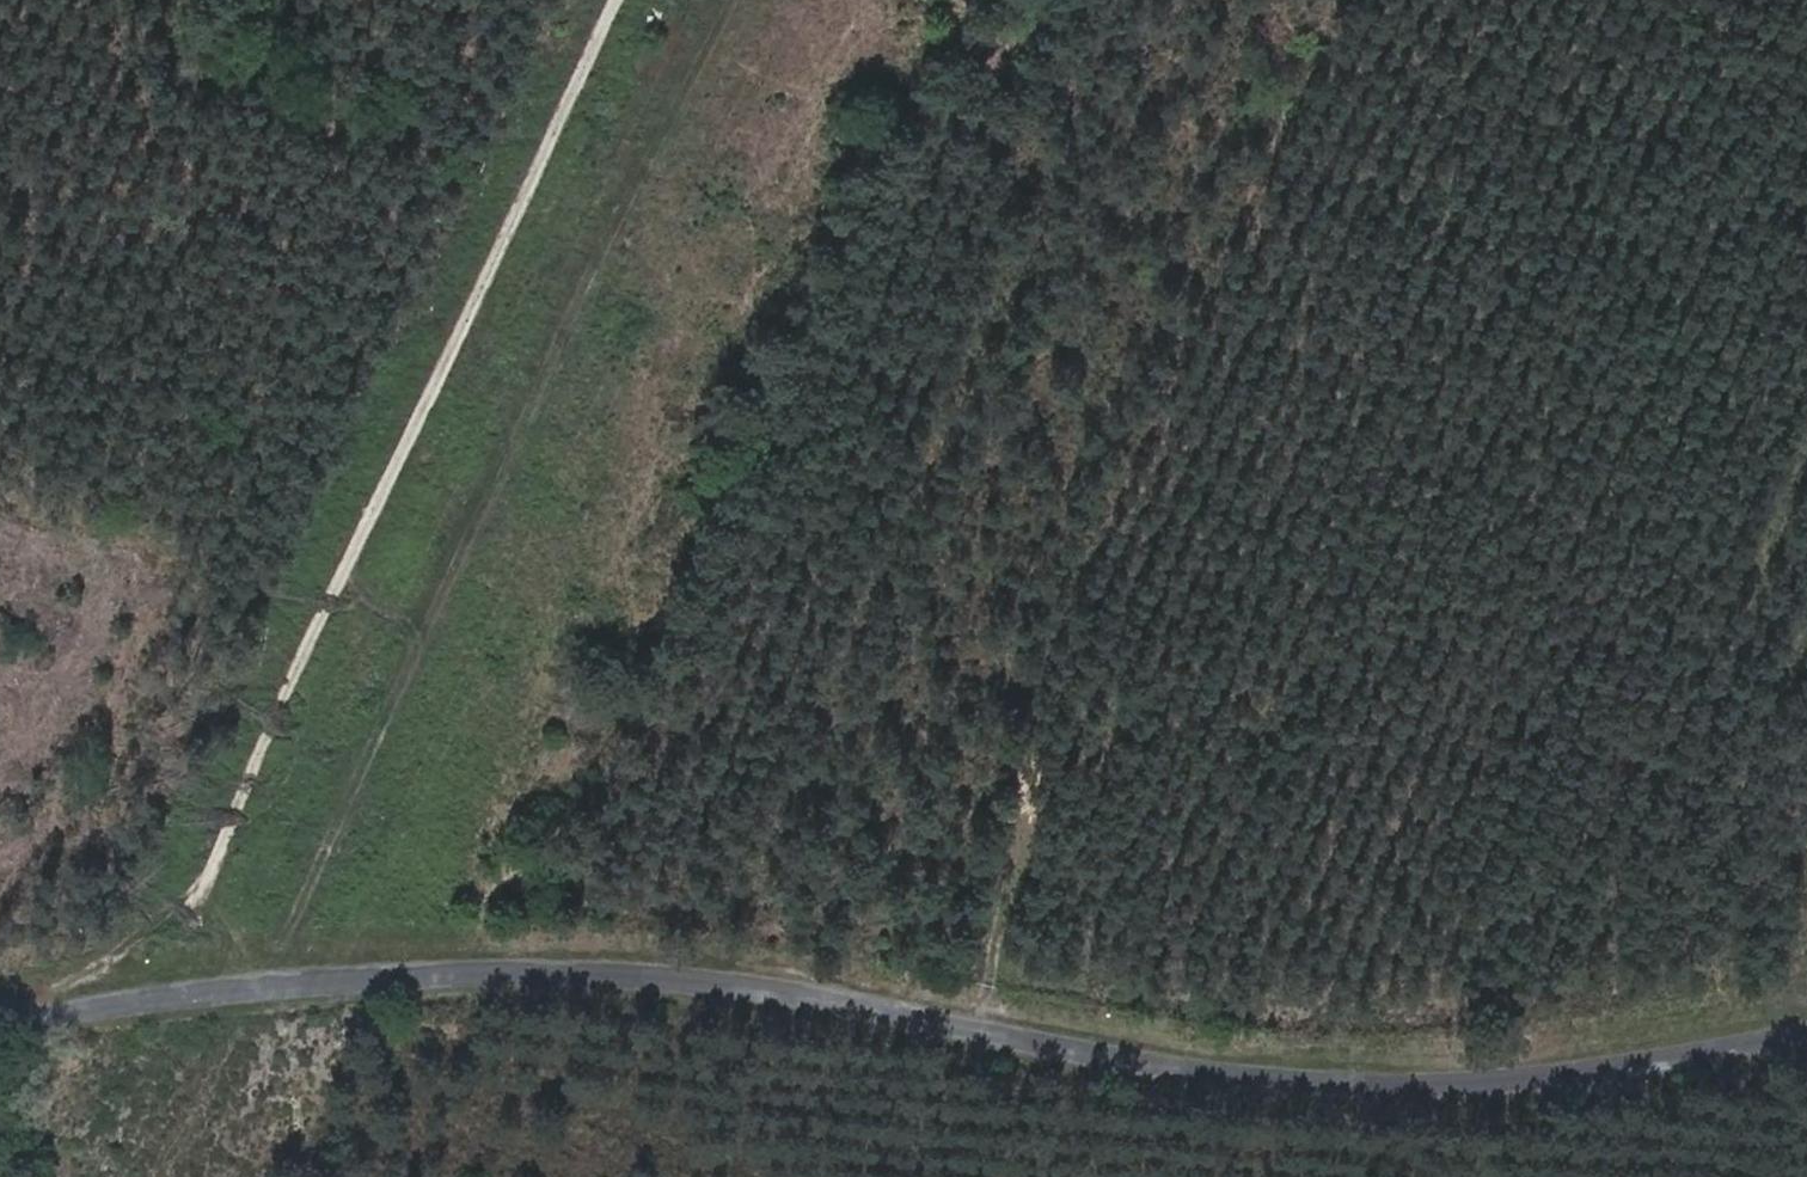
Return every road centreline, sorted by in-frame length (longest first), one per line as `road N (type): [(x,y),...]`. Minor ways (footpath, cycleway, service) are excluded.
road 1 (unclassified): [(0,1034),(83,1006),(325,981),(527,975),(740,989),(1218,1076),(1406,1089),(1806,1034)]
road 2 (track): [(143,1000),(616,0)]

